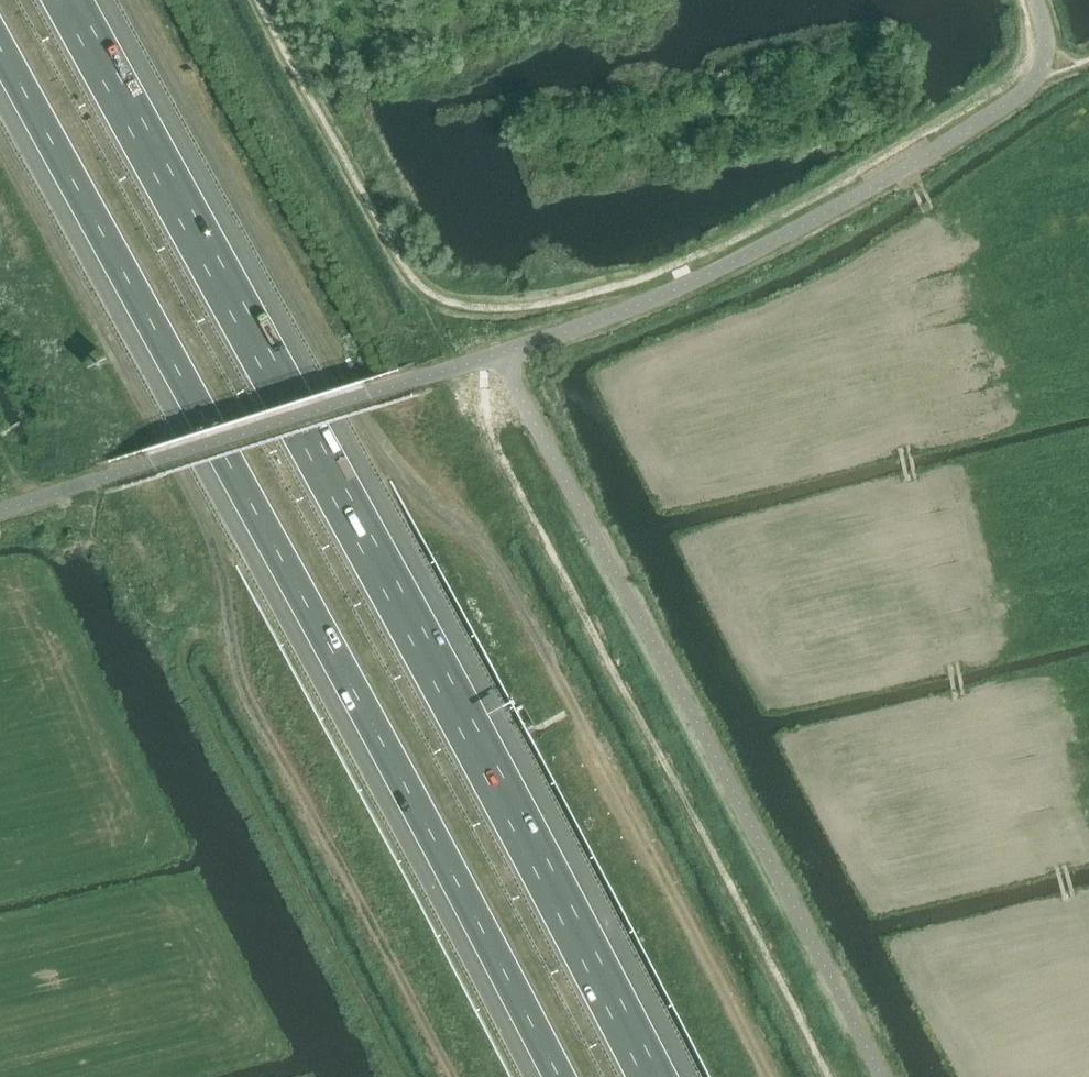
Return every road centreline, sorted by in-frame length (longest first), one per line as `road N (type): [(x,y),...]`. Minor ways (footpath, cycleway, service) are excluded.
road 1 (motorway): [(652,1076),(70,0)]
road 2 (motorway): [(0,45),(557,1076)]
road 3 (track): [(769,1076),(501,578),(380,449),(321,350)]
road 4 (track): [(108,332),(206,529),(232,640),(271,734),(450,1076)]

